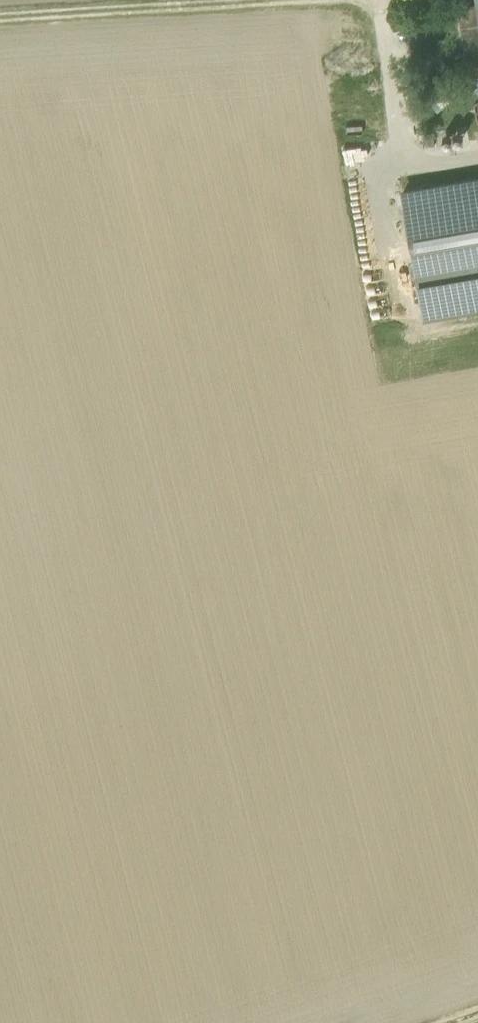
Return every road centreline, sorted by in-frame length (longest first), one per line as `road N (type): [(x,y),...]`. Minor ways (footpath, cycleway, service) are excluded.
road 1 (track): [(0,17),(283,0)]

